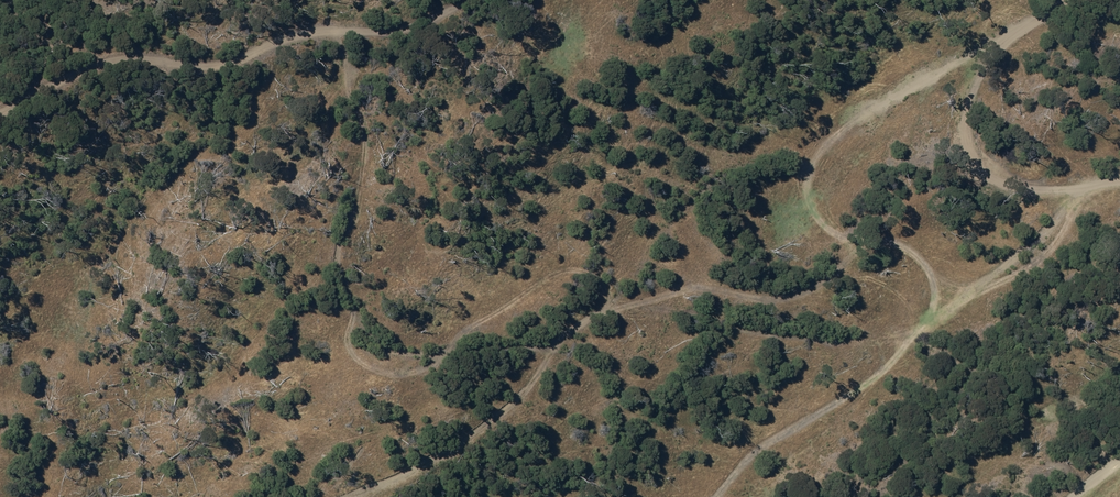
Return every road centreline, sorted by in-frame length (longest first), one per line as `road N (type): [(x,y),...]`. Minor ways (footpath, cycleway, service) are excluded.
road 1 (track): [(1005,51),(983,38),(748,163),(610,311),(536,341),(402,360),(365,333),(337,241)]
road 2 (track): [(495,0),(454,22),(290,48),(235,86),(90,83),(0,130)]
road 3 (track): [(748,496),(1093,177)]
road 4 (track): [(1119,176),(1056,178),(1011,160),(978,131),(1005,51),(1049,0)]

